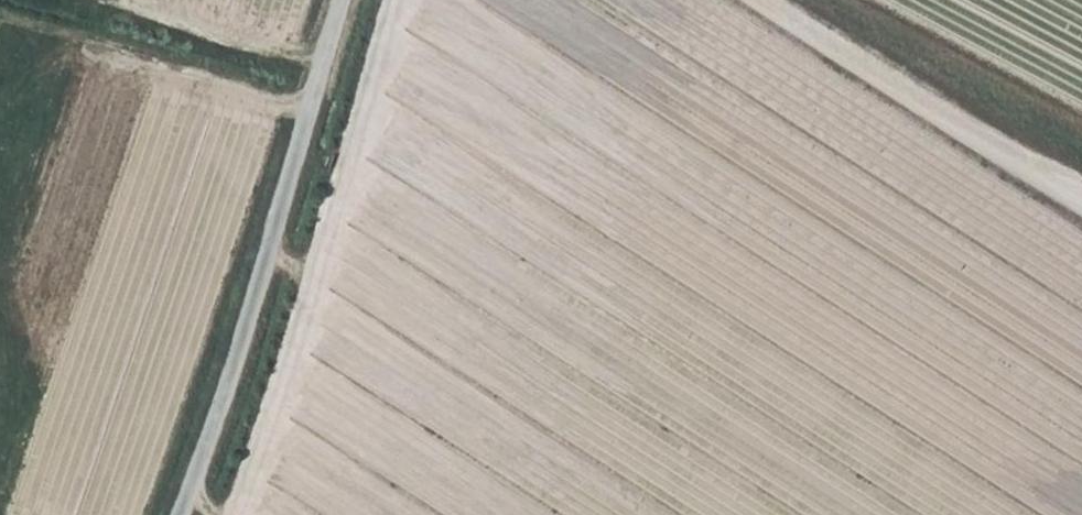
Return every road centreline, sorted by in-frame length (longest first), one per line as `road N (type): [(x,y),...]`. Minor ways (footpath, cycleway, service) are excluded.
road 1 (unclassified): [(351,0),(178,514)]

